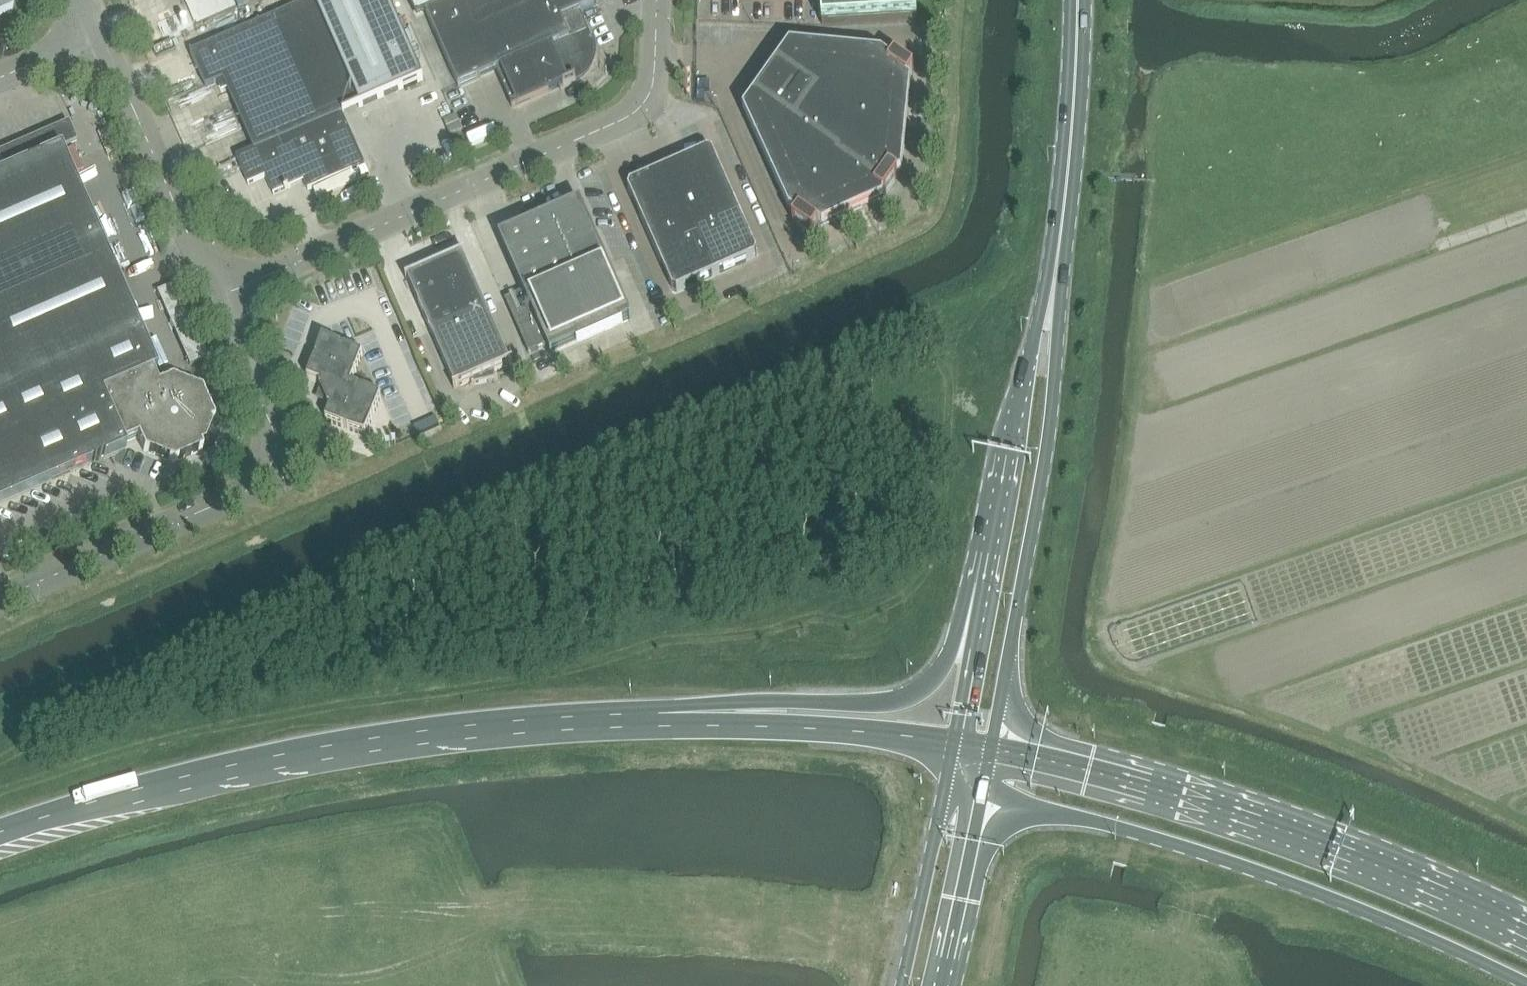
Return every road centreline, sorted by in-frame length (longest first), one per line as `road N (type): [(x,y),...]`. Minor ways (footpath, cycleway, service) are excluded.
road 1 (trunk): [(787,720),(529,725),(397,740),(195,776),(0,832)]
road 2 (secondary): [(980,804),(1100,822),(1189,847),(1526,984)]
road 3 (unclassified): [(217,298),(624,118),(653,78),(655,0)]
road 4 (secondary): [(1526,931),(1263,823),(989,748)]
road 5 (primary): [(989,748),(1042,467),(1058,238)]
road 6 (unclassified): [(0,598),(246,491),(270,465),(274,436),(217,298)]
road 7 (trunk): [(1004,462),(972,595),(937,661),(892,693),(787,720)]
road 8 (unclassified): [(217,298),(99,32)]
road 9 (primary): [(1004,462),(956,741)]
road 10 (primary): [(1058,238),(1077,0)]
road 11 (primary): [(1058,238),(1004,462)]
road 12 (primary): [(945,797),(901,985)]
road 13 (primary): [(941,985),(980,804)]
road 14 (trunk): [(956,741),(787,720)]

